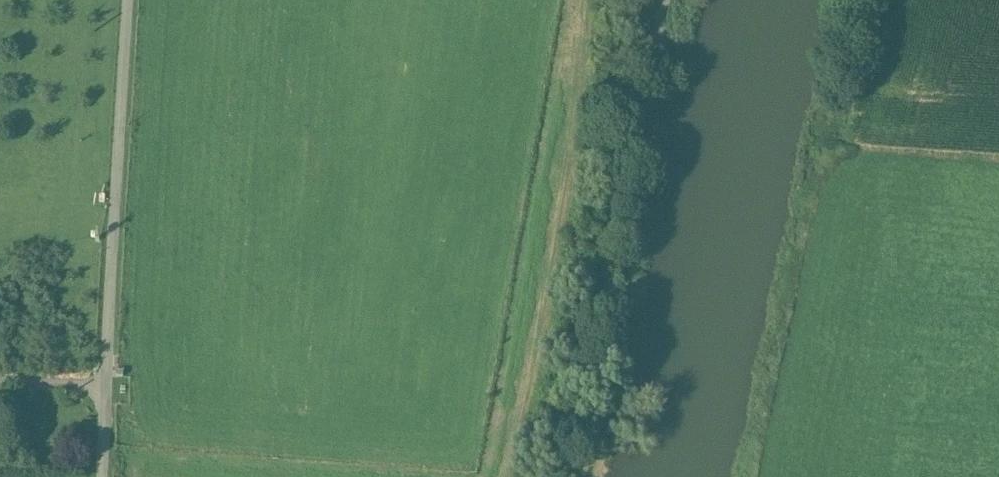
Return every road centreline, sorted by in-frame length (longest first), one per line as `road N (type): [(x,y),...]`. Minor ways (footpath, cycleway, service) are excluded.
road 1 (unclassified): [(129,0),(102,476)]

